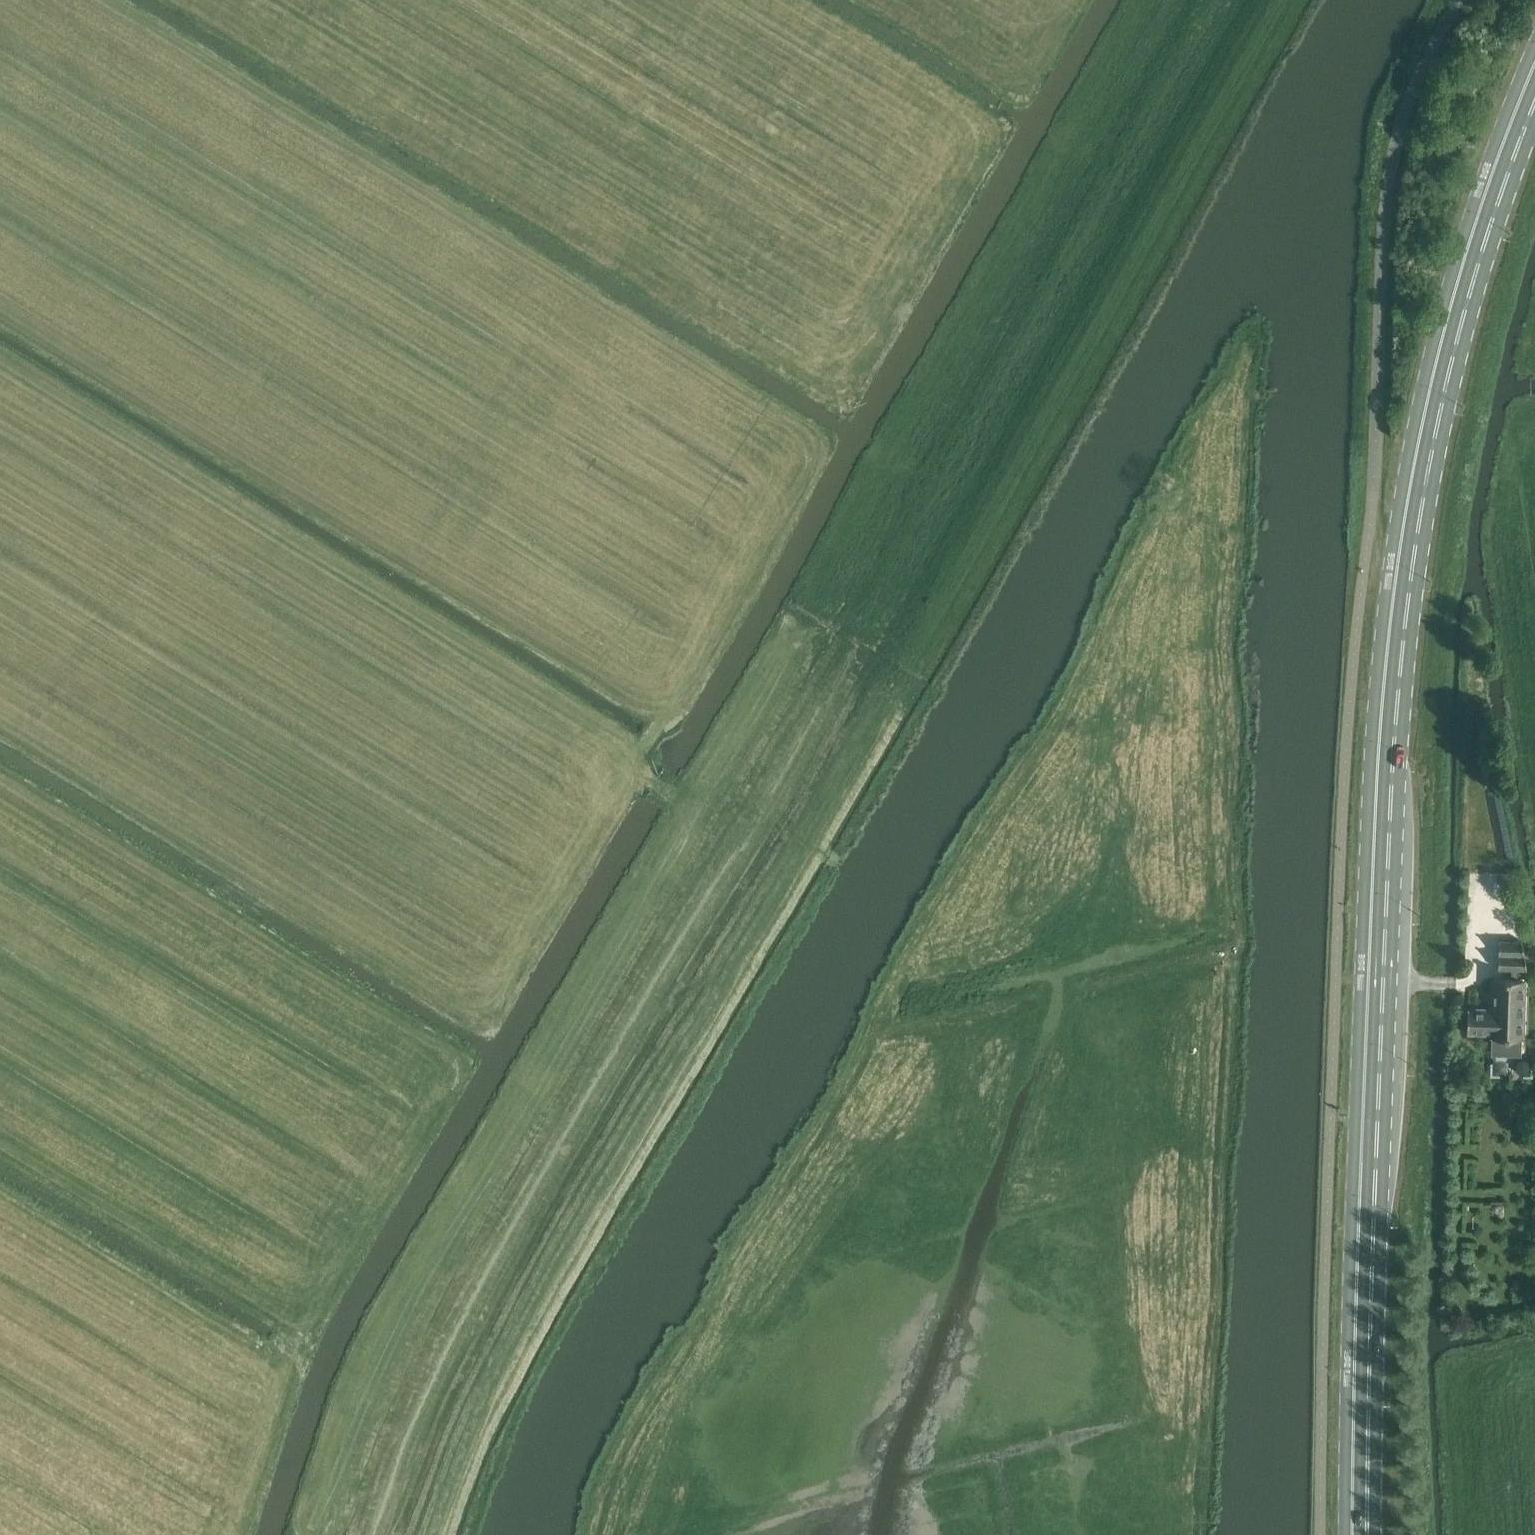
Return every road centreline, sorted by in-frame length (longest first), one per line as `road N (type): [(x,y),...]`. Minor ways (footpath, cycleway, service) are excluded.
road 1 (primary): [(1534,91),(1481,236),(1454,338),(1396,657),(1365,1534)]

